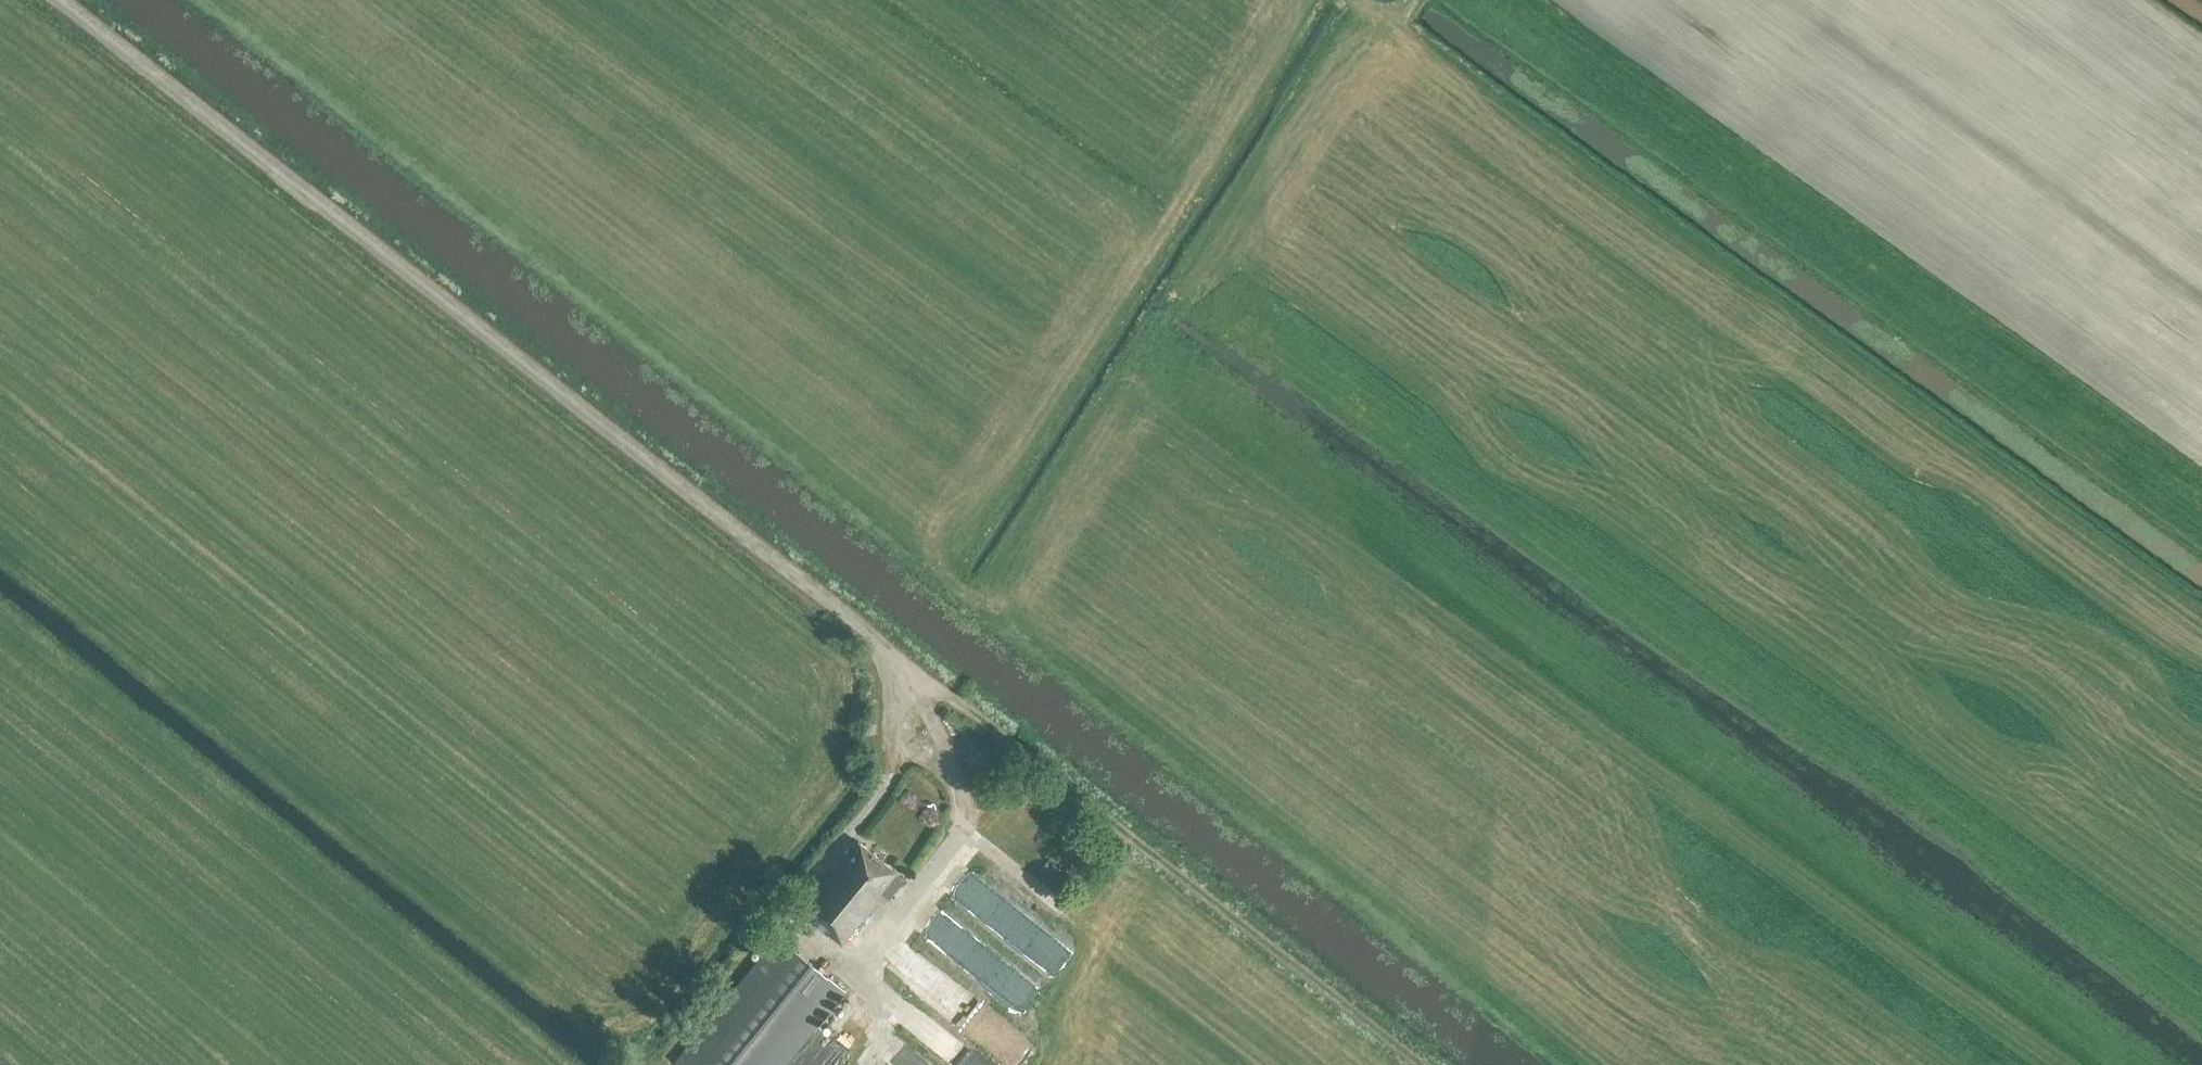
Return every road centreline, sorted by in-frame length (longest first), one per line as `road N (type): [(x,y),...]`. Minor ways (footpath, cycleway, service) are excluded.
road 1 (unclassified): [(907,675),(53,0)]

